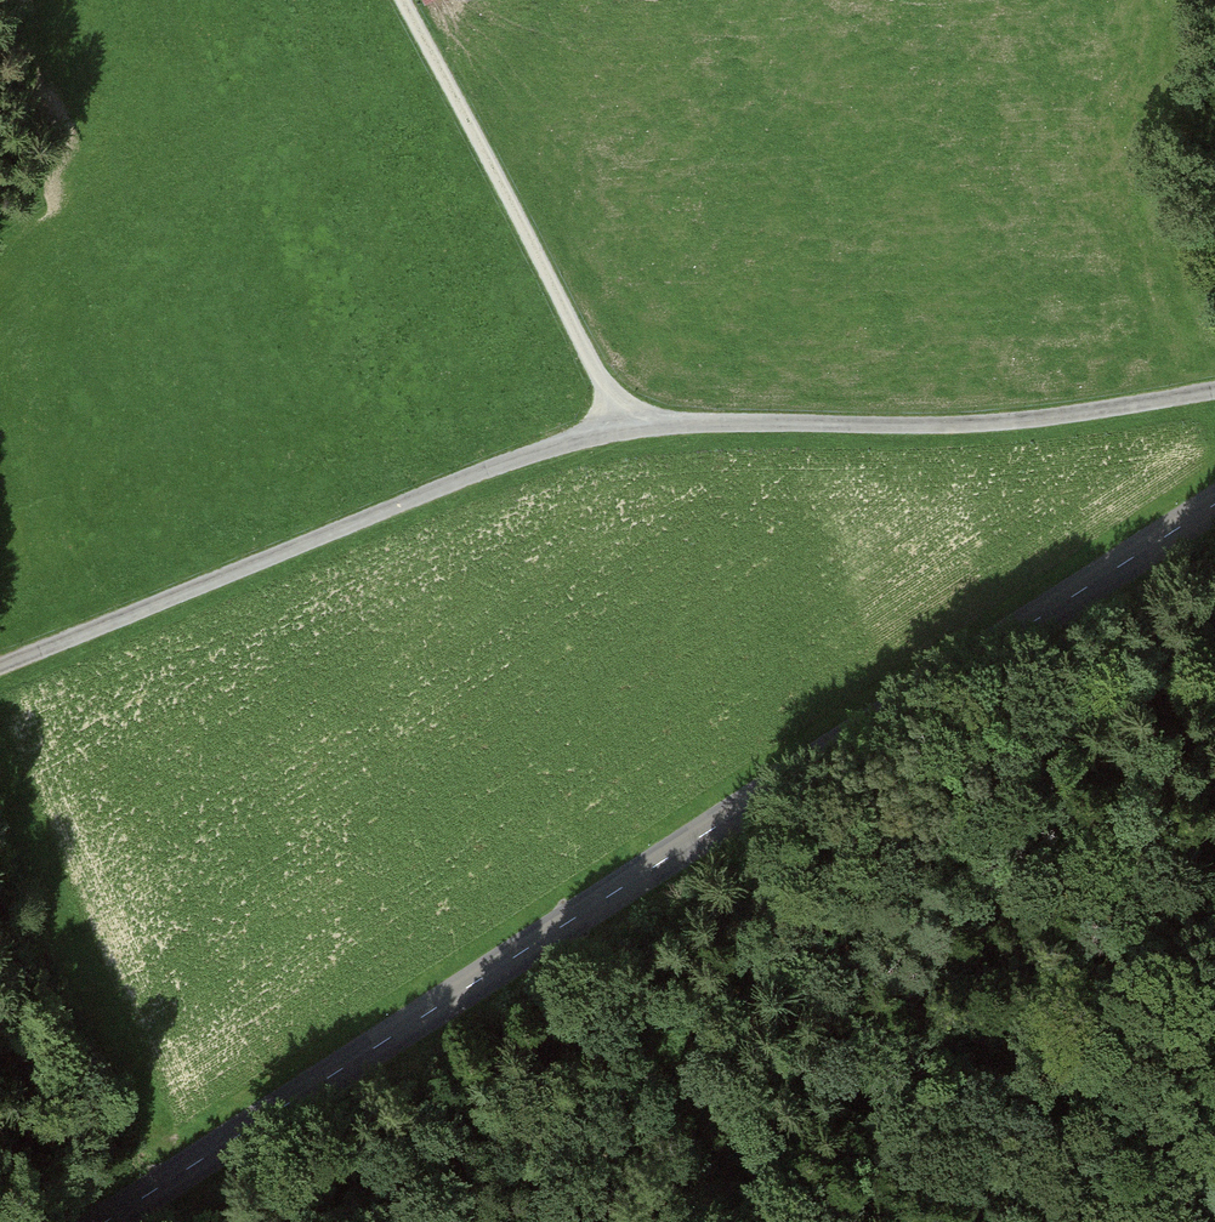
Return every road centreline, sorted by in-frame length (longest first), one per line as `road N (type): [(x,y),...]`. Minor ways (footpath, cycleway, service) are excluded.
road 1 (tertiary): [(1214,504),(101,1221)]
road 2 (unclassified): [(0,667),(478,472),(625,426),(999,421),(1214,391)]
road 3 (track): [(402,0),(625,426)]

